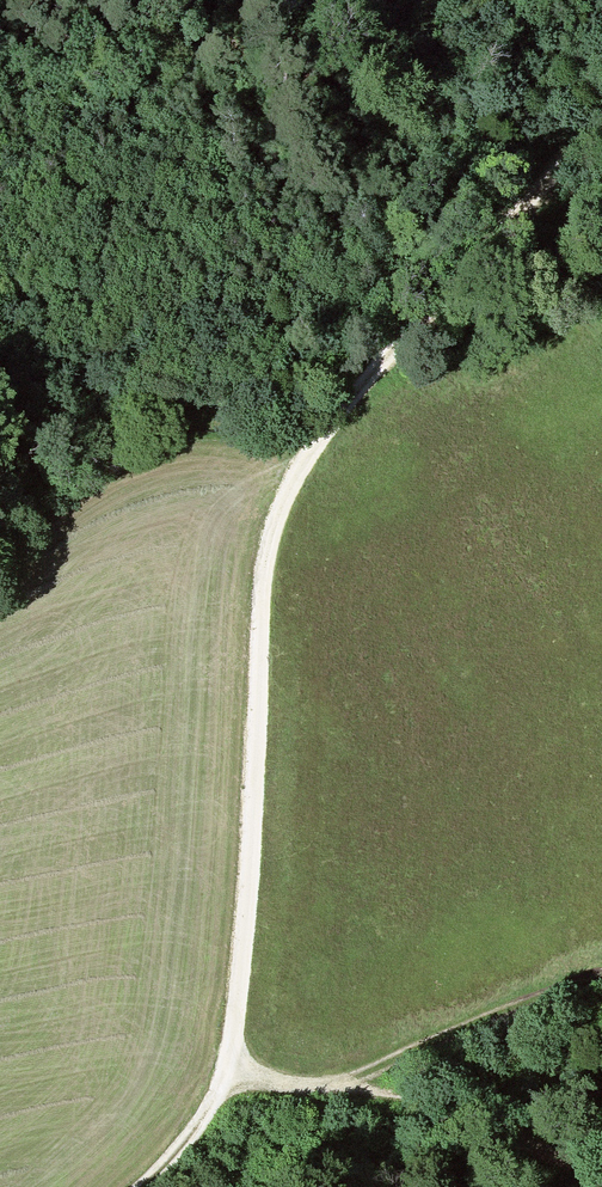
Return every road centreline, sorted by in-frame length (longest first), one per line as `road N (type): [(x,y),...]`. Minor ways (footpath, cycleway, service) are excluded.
road 1 (track): [(231,1071),(262,594),(273,532),(316,444)]
road 2 (track): [(316,444),(601,110)]
road 3 (track): [(601,974),(467,1021),(309,1092)]
road 4 (track): [(141,1186),(197,1130),(231,1071)]

